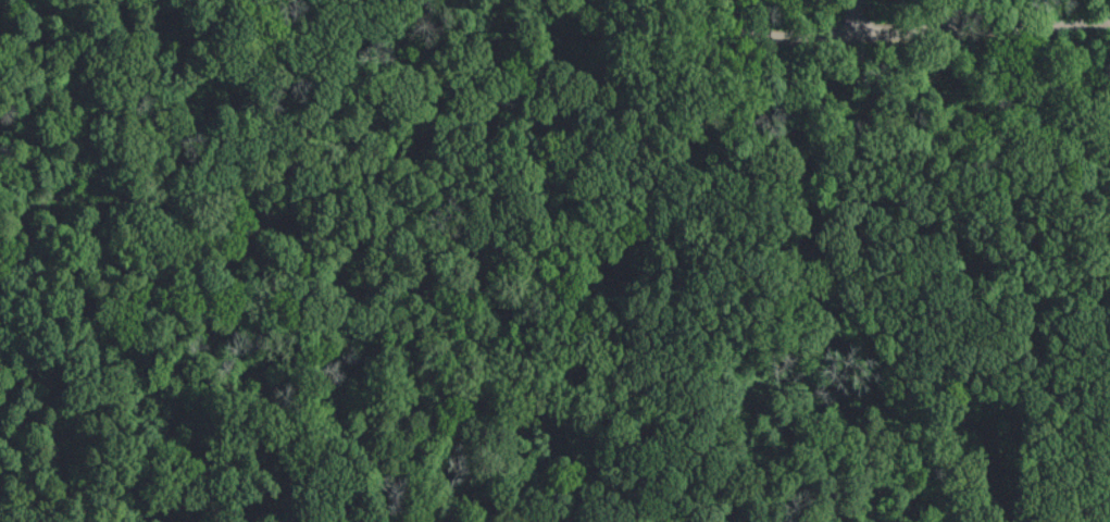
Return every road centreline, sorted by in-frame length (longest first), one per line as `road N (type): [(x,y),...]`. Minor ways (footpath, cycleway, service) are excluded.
road 1 (residential): [(737,0),(796,36),(1017,14),(1109,15)]

